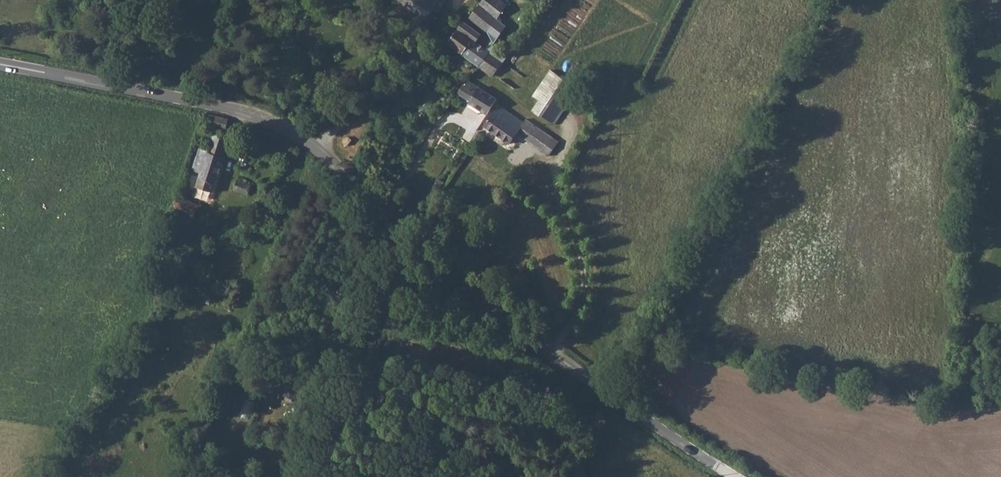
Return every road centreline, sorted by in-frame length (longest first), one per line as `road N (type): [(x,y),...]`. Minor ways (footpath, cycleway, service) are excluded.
road 1 (tertiary): [(736,476),(446,278),(314,146),(204,103),(0,64)]
road 2 (track): [(314,146),(420,60),(462,0)]

